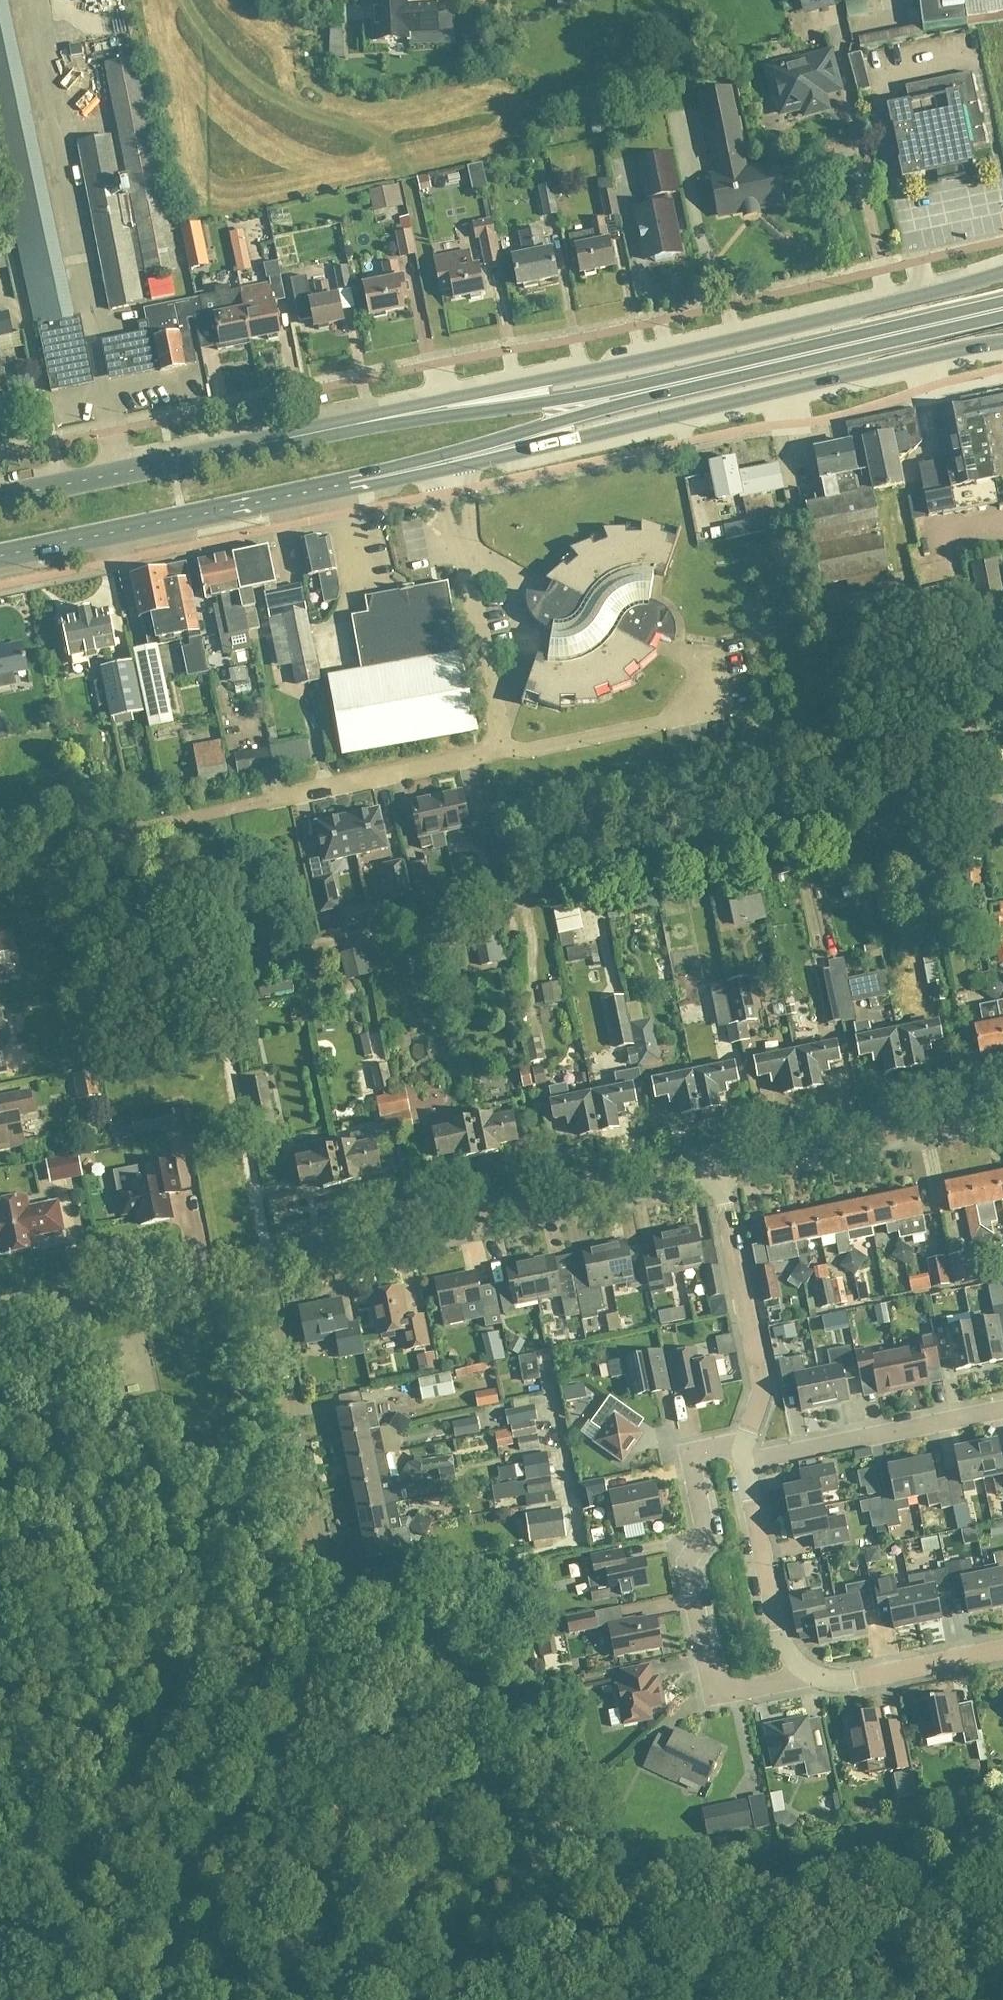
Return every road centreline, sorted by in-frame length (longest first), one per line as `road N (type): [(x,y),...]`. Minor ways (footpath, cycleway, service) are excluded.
road 1 (residential): [(266,1263),(212,981),(222,964),(914,815)]
road 2 (residential): [(551,1406),(578,1548),(321,1596),(266,1263)]
road 3 (secondary): [(1002,274),(652,362),(446,402)]
road 4 (secondary): [(448,472),(1002,343)]
road 5 (track): [(1002,1890),(471,1999)]
road 6 (track): [(185,0),(262,89),(396,157),(410,181),(441,363)]
road 7 (residential): [(266,1263),(718,1169)]
road 8 (primary): [(633,395),(1002,310)]
road 9 (residential): [(744,1454),(707,1455),(693,1472),(707,1534),(687,1565),(715,1686),(731,1694),(800,1680)]
road 10 (primary): [(0,560),(349,484)]
road 11 (primary): [(356,425),(59,488)]
road 12 (primary): [(349,484),(633,395)]
road 13 (residential): [(744,1454),(764,1391),(718,1169)]
road 14 (residential): [(718,1169),(1002,1115)]
road 15 (residential): [(448,472),(502,754)]
road 16 (primary): [(633,395),(356,425)]
road 17 (residential): [(0,1315),(266,1263)]
road 18 (residential): [(1002,1409),(769,1459),(744,1454)]
road 19 (residential): [(800,1680),(781,1636),(744,1454)]
road 20 (residential): [(502,754),(276,802)]
road 21 (residential): [(722,711),(502,754)]
road 22 (residential): [(1002,642),(965,681),(970,768),(961,797),(914,815)]
road 23 (residential): [(1002,1653),(883,1678),(800,1680)]

